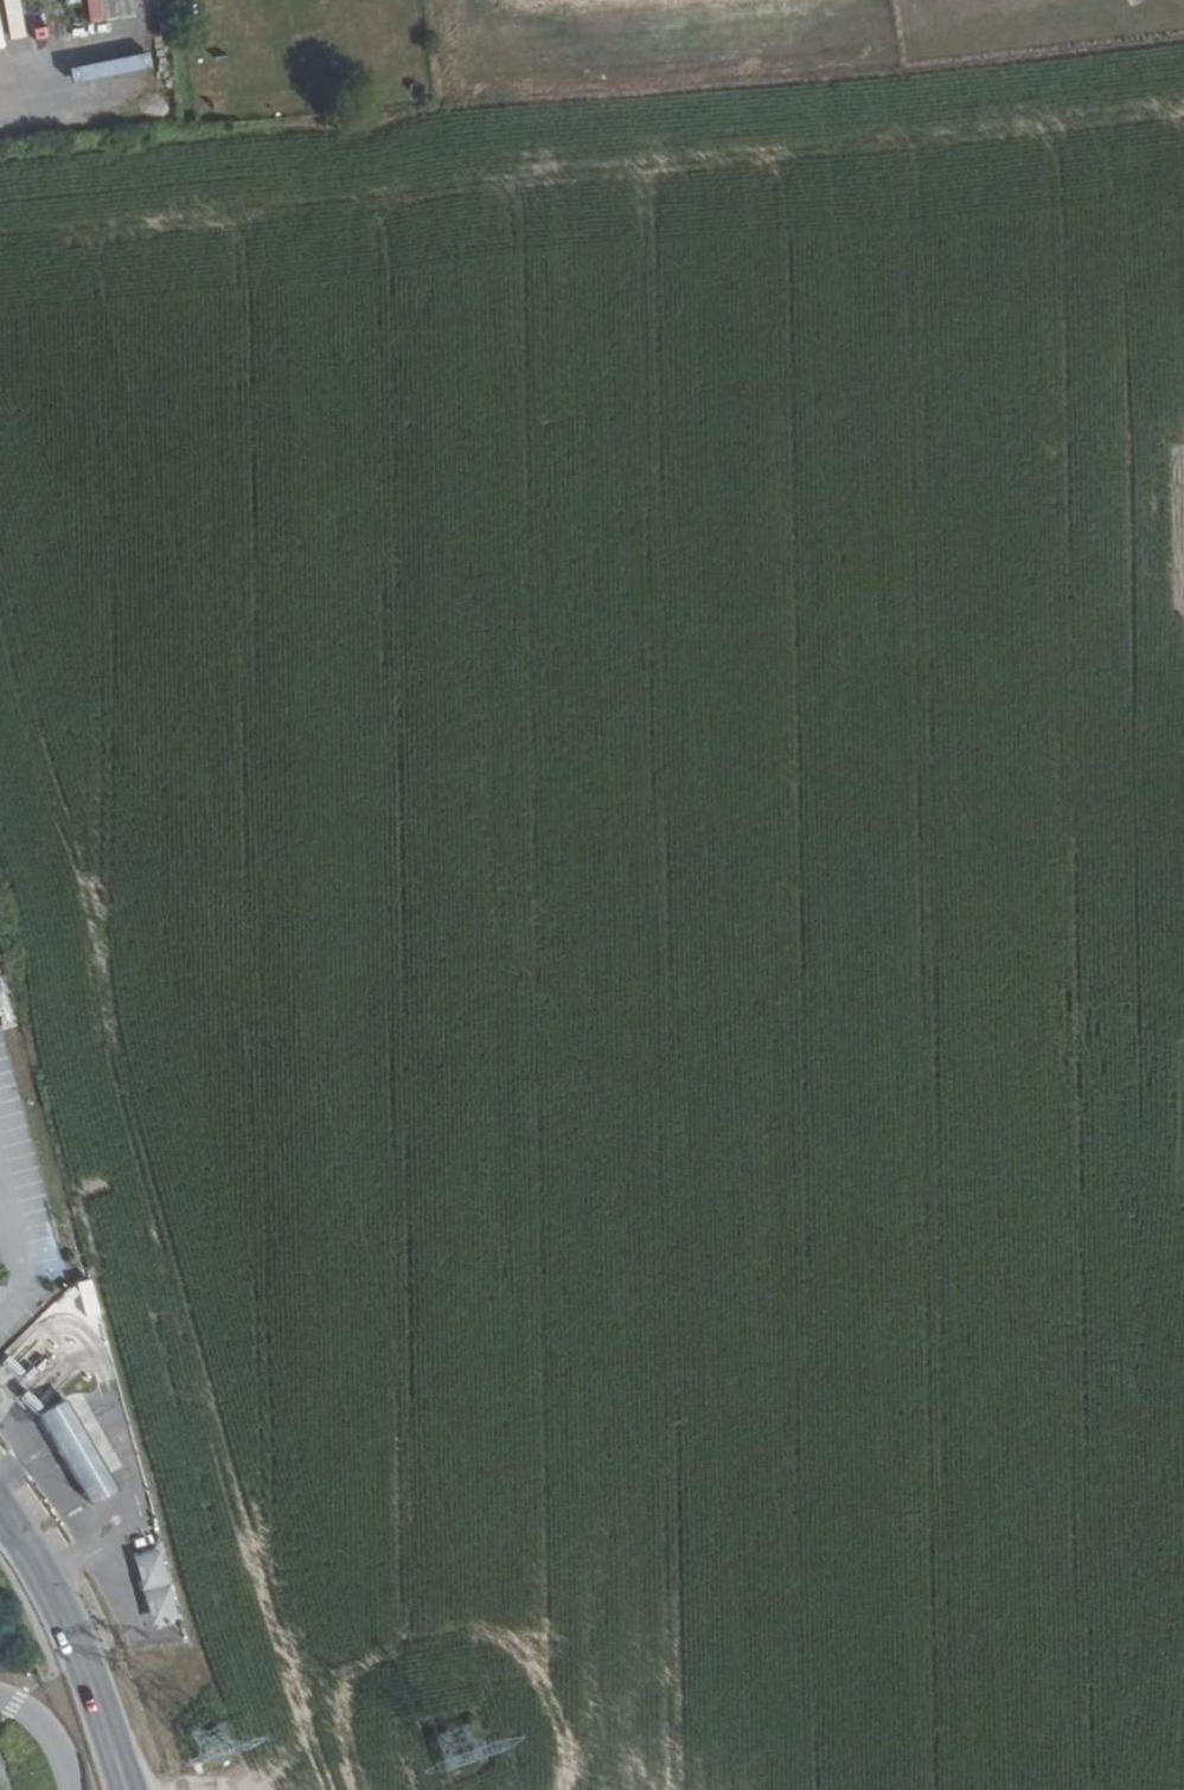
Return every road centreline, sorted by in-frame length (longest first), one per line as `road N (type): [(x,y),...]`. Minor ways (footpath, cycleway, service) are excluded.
road 1 (tertiary): [(126,1789),(48,1587),(0,1513)]

